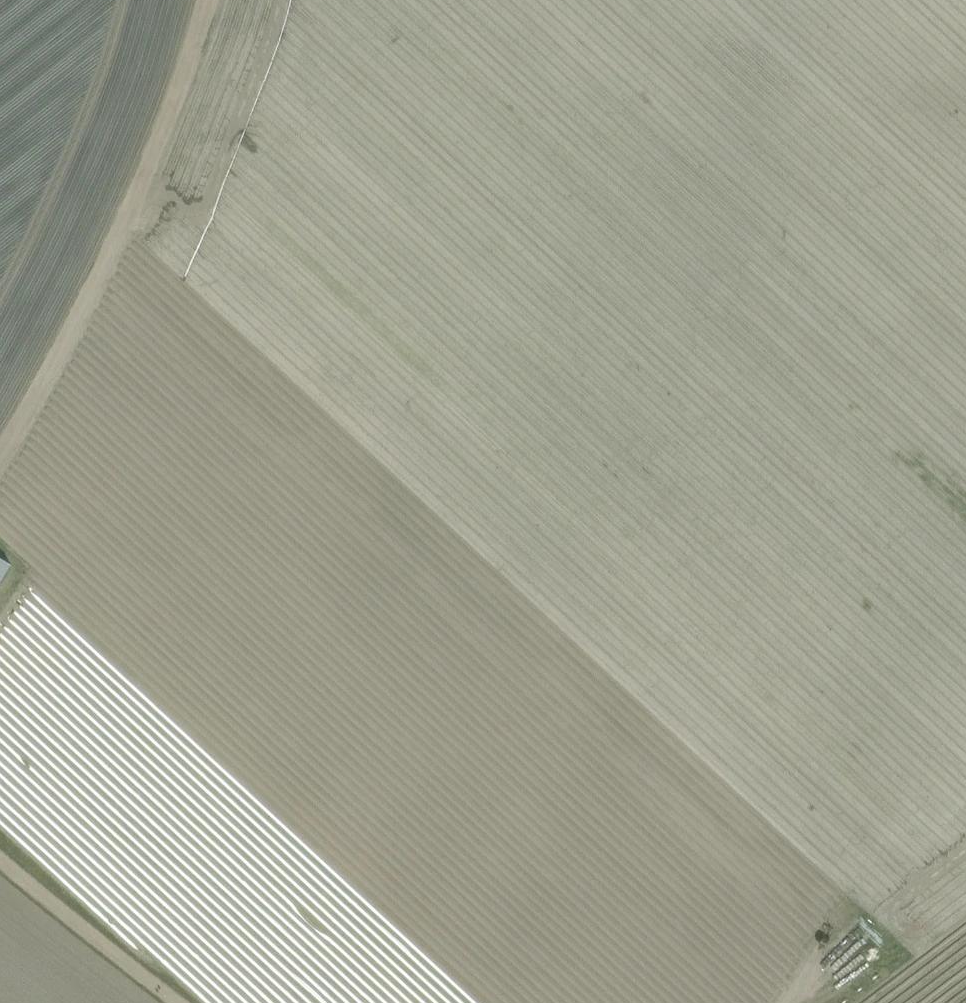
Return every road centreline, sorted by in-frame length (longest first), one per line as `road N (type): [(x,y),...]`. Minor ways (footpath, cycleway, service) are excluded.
road 1 (track): [(0,463),(134,196),(199,0)]
road 2 (track): [(176,1002),(0,853)]

